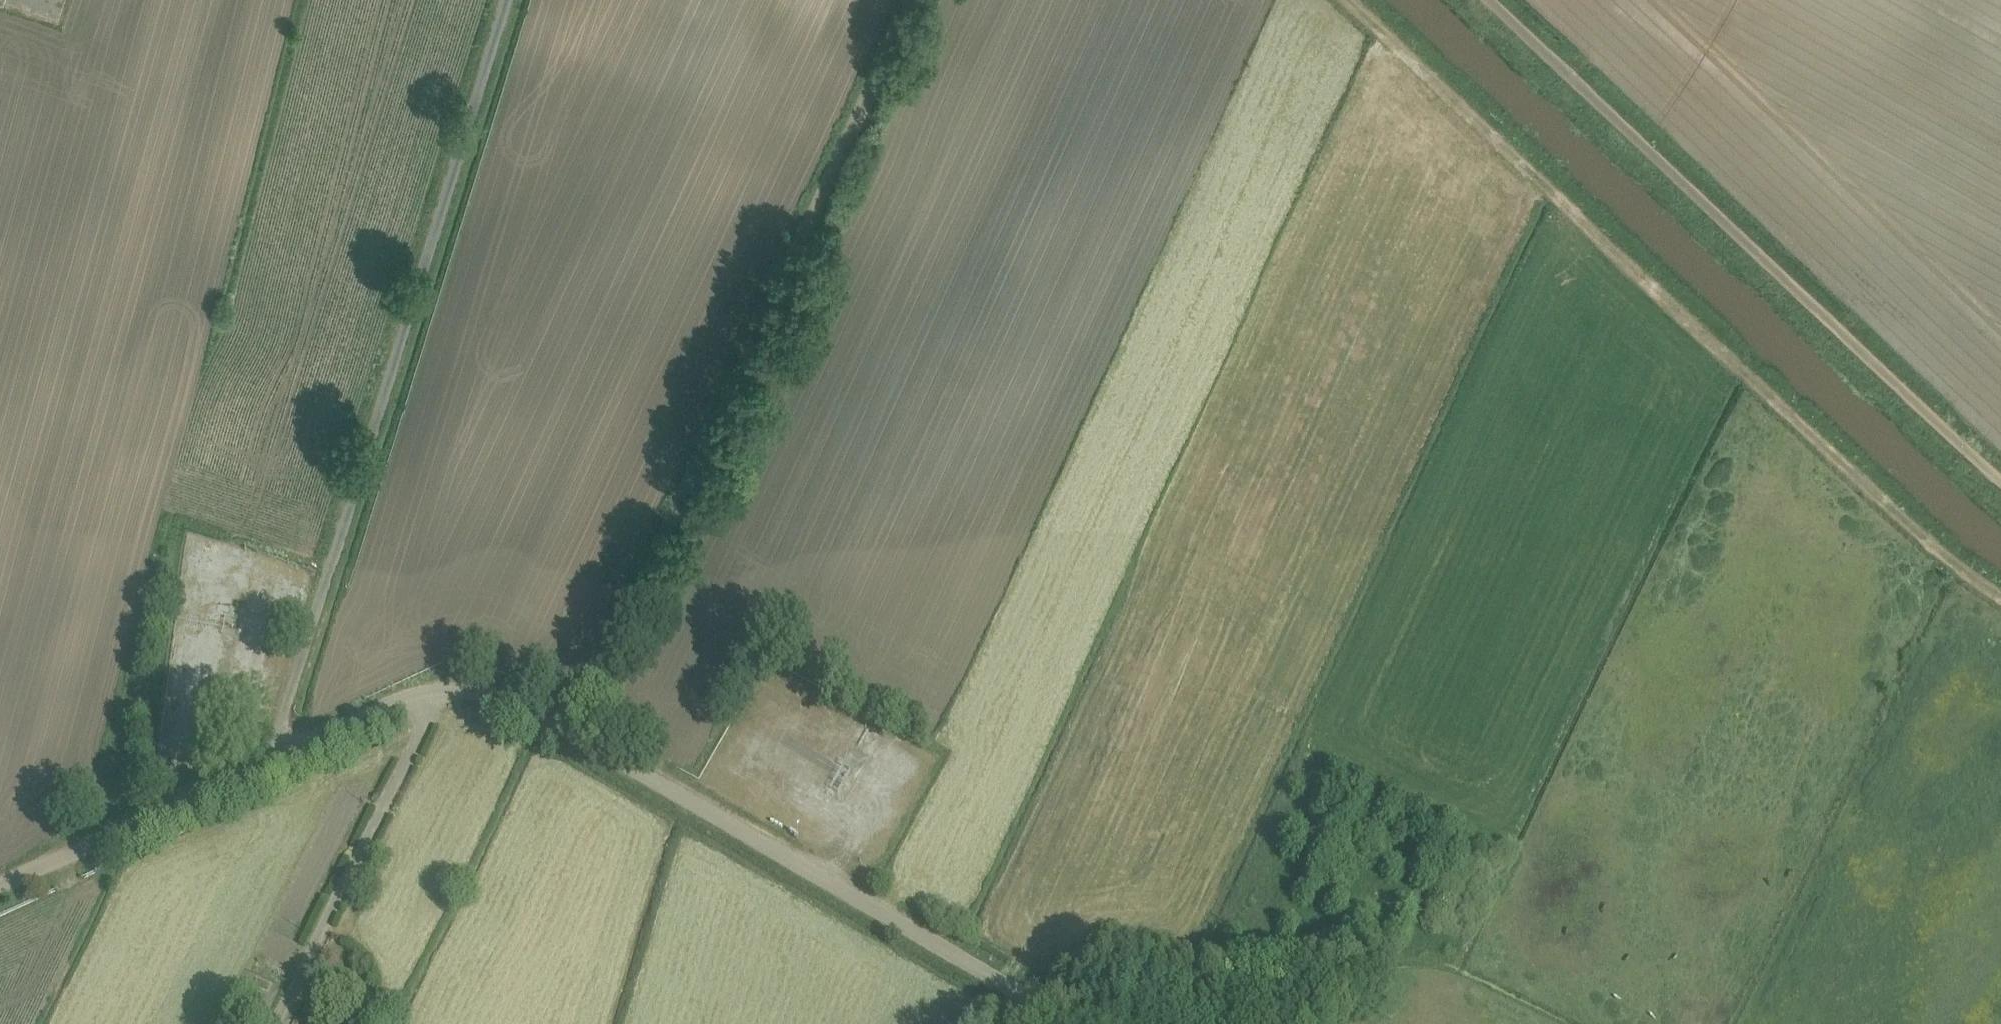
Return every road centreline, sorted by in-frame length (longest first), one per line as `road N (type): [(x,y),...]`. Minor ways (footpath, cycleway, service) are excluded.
road 1 (unclassified): [(914,0),(574,739)]
road 2 (unclassified): [(2000,483),(1488,0)]
road 3 (unclassified): [(574,739),(489,693),(398,703),(0,889)]
road 4 (unclassified): [(1067,1023),(574,739)]

